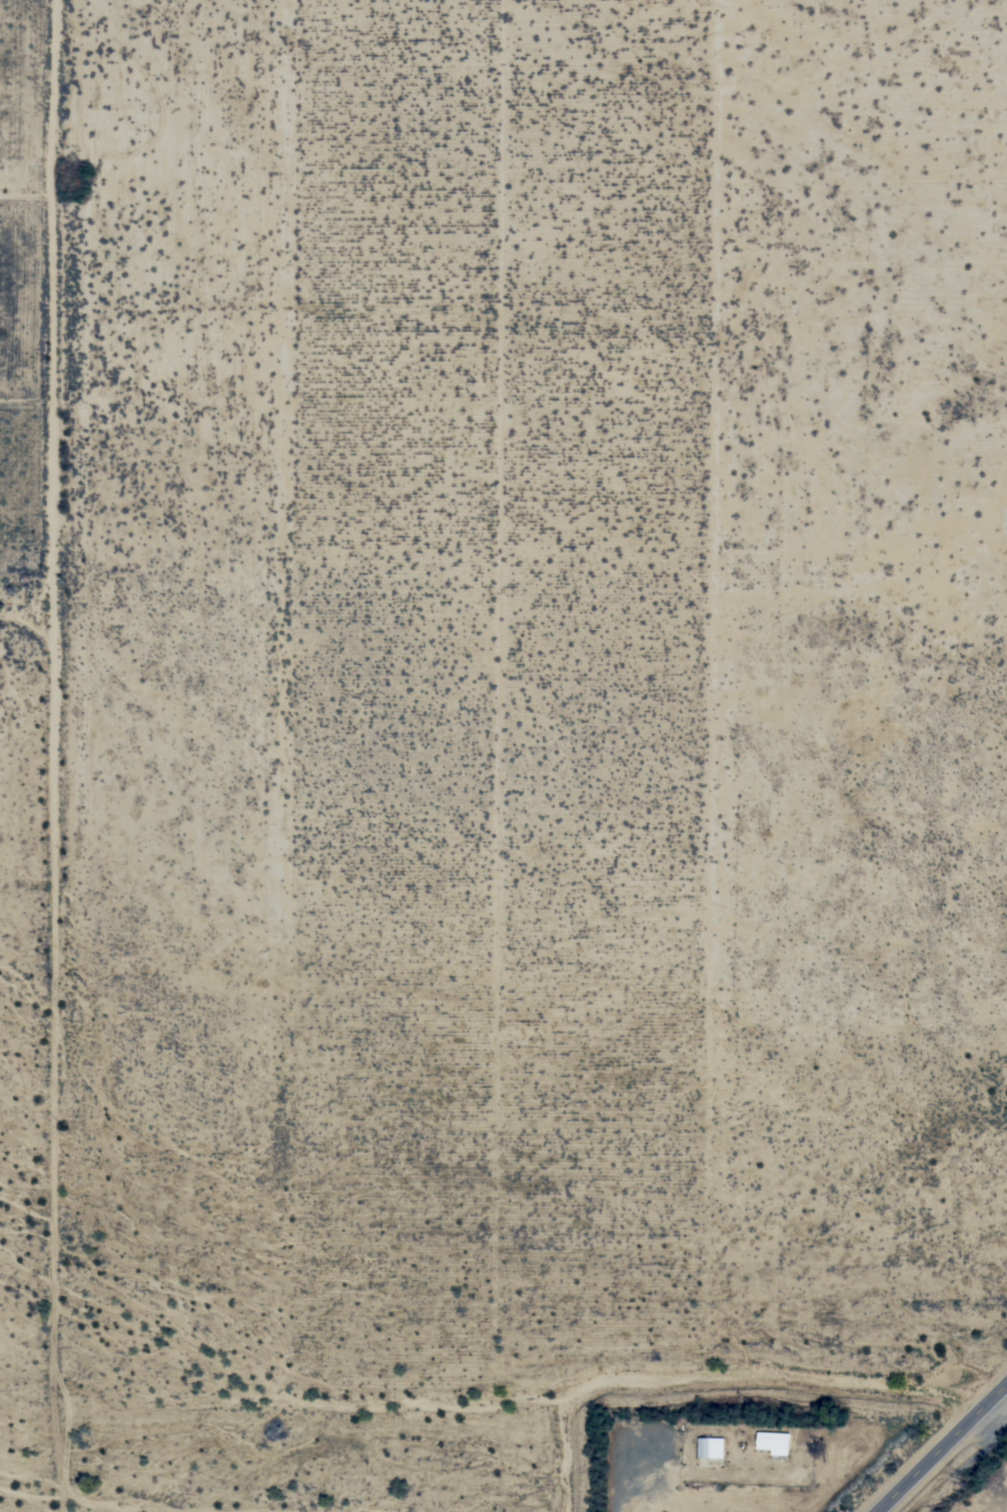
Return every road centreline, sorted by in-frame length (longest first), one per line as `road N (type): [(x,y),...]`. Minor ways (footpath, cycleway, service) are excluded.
road 1 (primary): [(869,1511),(1006,1375)]

